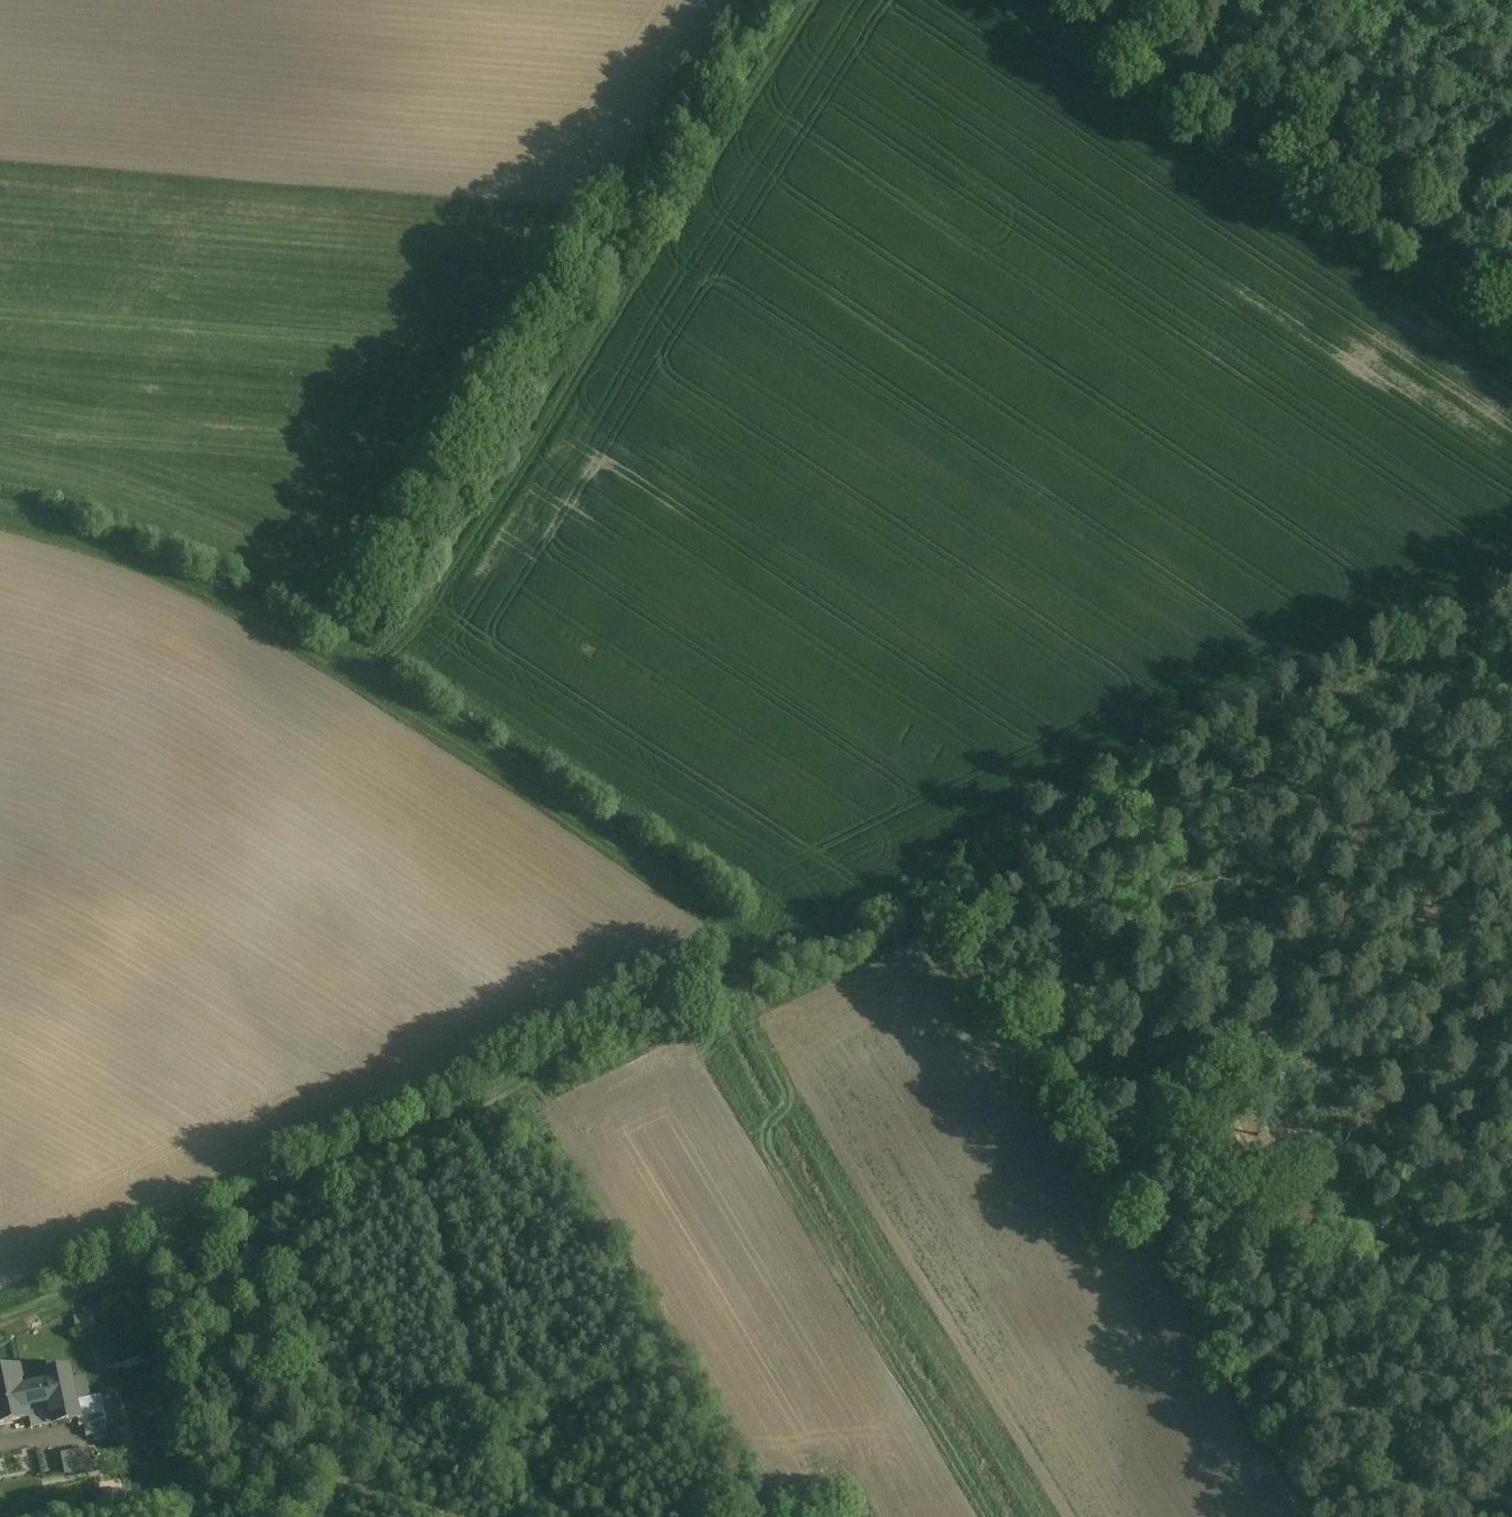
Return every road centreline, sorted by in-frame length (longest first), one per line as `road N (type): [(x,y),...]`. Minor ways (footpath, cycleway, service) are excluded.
road 1 (track): [(0,1323),(732,980),(775,1013)]
road 2 (unclassified): [(1511,297),(1065,0)]

